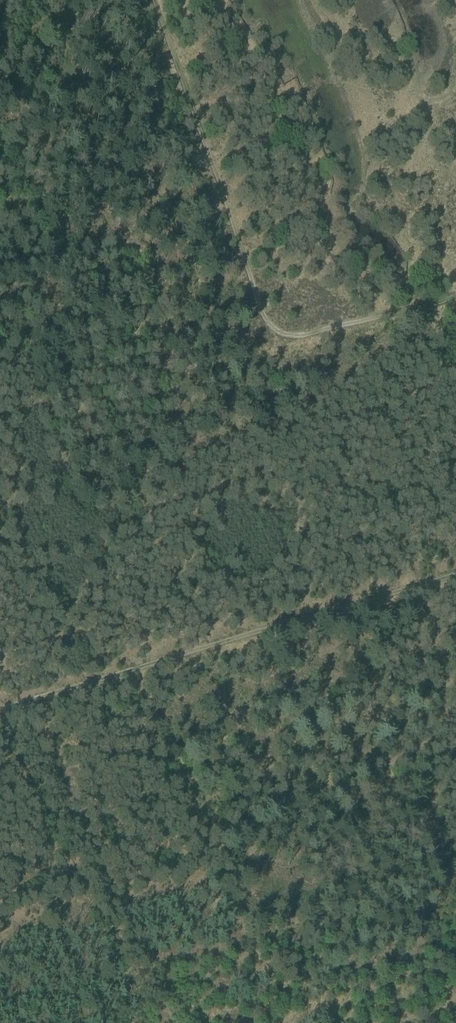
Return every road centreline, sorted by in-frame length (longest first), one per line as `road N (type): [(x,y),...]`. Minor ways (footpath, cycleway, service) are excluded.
road 1 (track): [(148,0),(264,320),(285,329),(455,285)]
road 2 (track): [(0,717),(455,579)]

